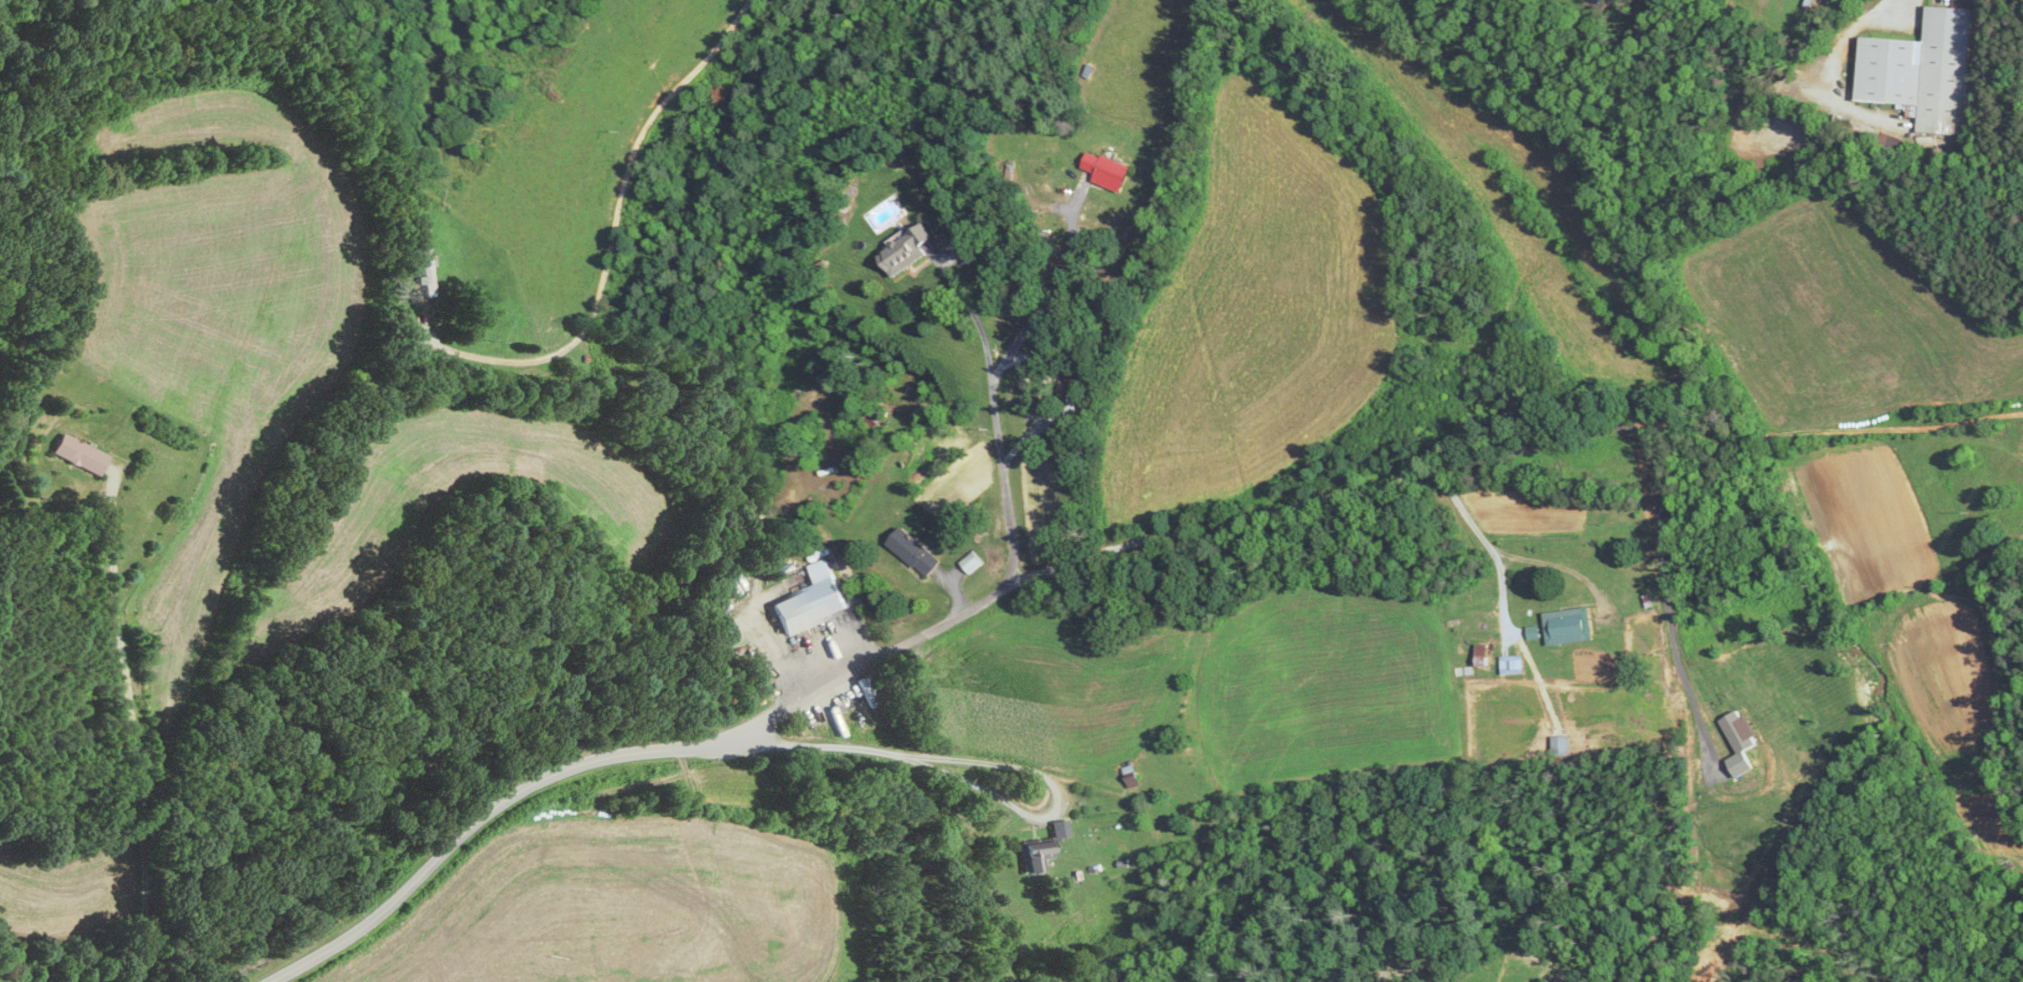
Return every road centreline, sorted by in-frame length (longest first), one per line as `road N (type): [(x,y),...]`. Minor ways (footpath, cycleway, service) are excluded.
road 1 (residential): [(267,981),(358,929),(518,791),(601,757),(707,743),(746,728),(1004,588),(1012,568),(1006,501)]

